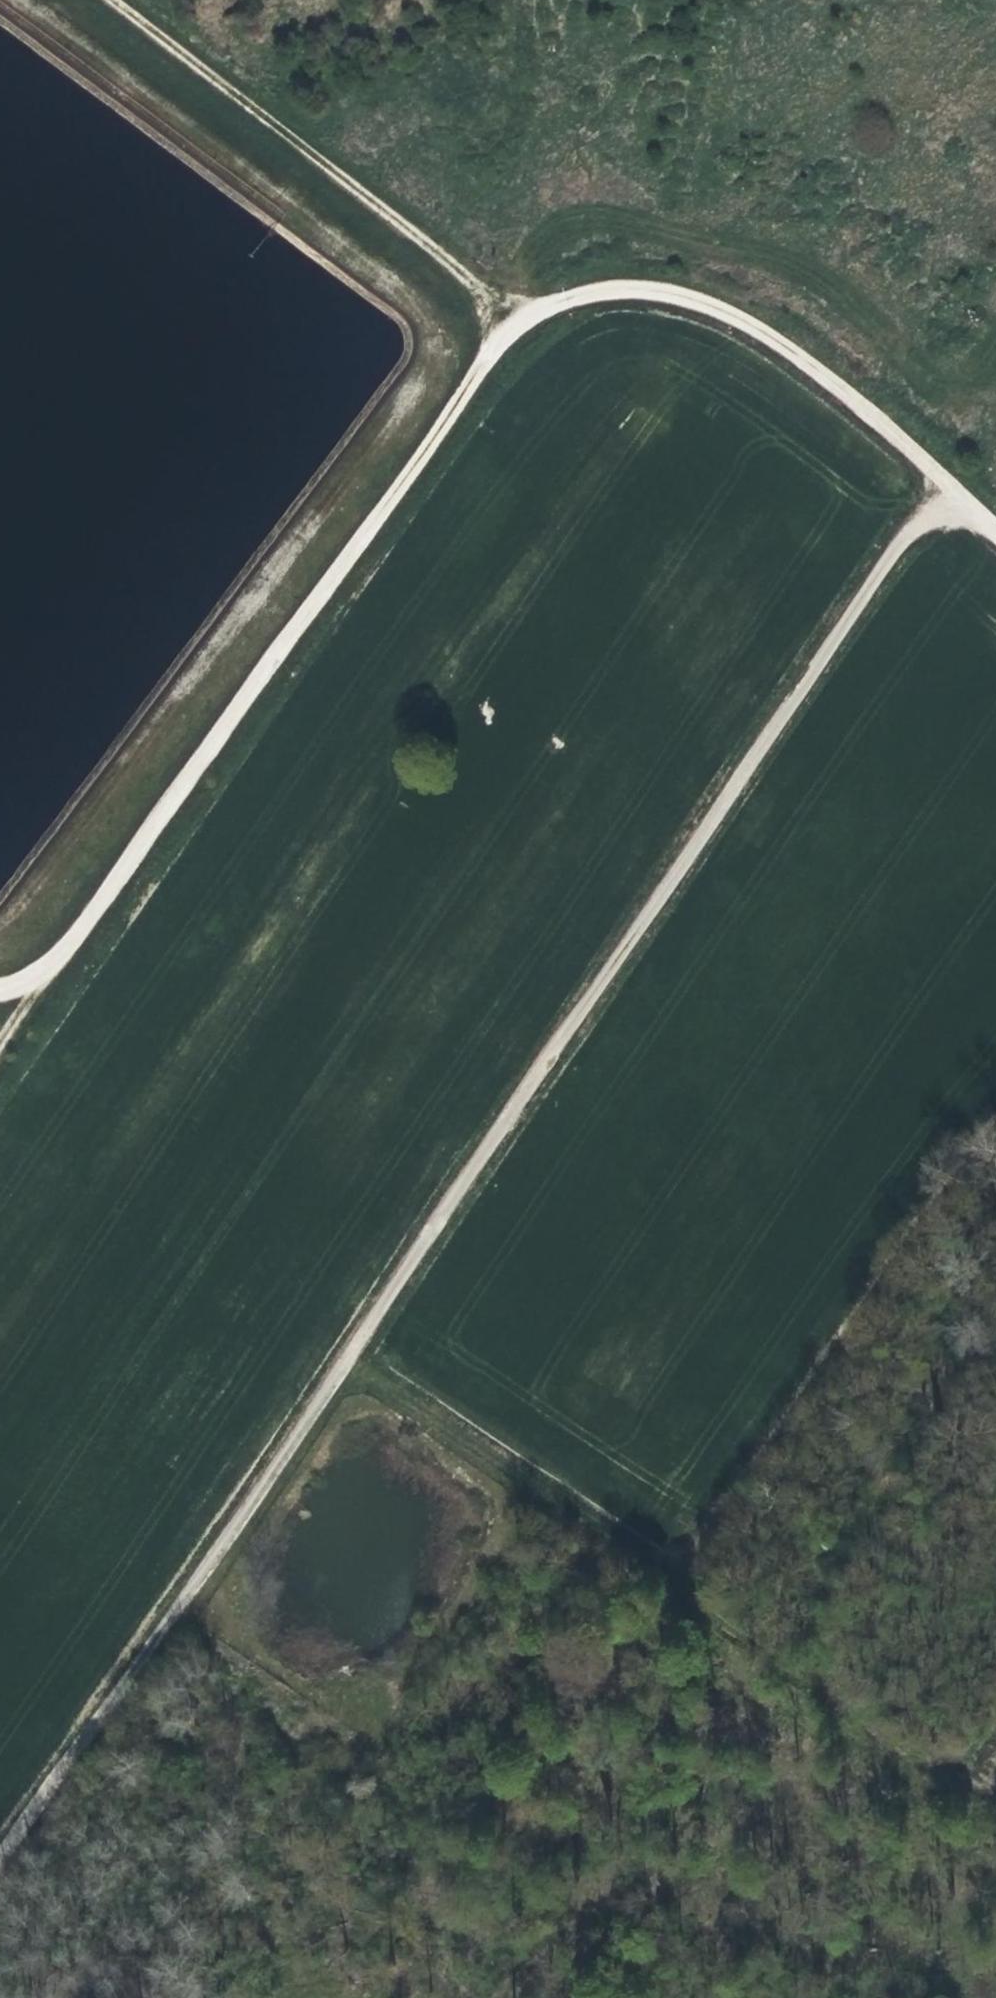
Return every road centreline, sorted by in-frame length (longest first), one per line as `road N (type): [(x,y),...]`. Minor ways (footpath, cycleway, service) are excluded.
road 1 (track): [(0,1851),(325,1388),(525,1079),(902,528),(922,512),(970,505)]
road 2 (track): [(995,531),(927,460),(754,325),(691,298),(638,290),(546,302),(487,357),(52,966),(0,983)]
road 3 (track): [(487,357),(474,289),(456,264),(107,0)]

